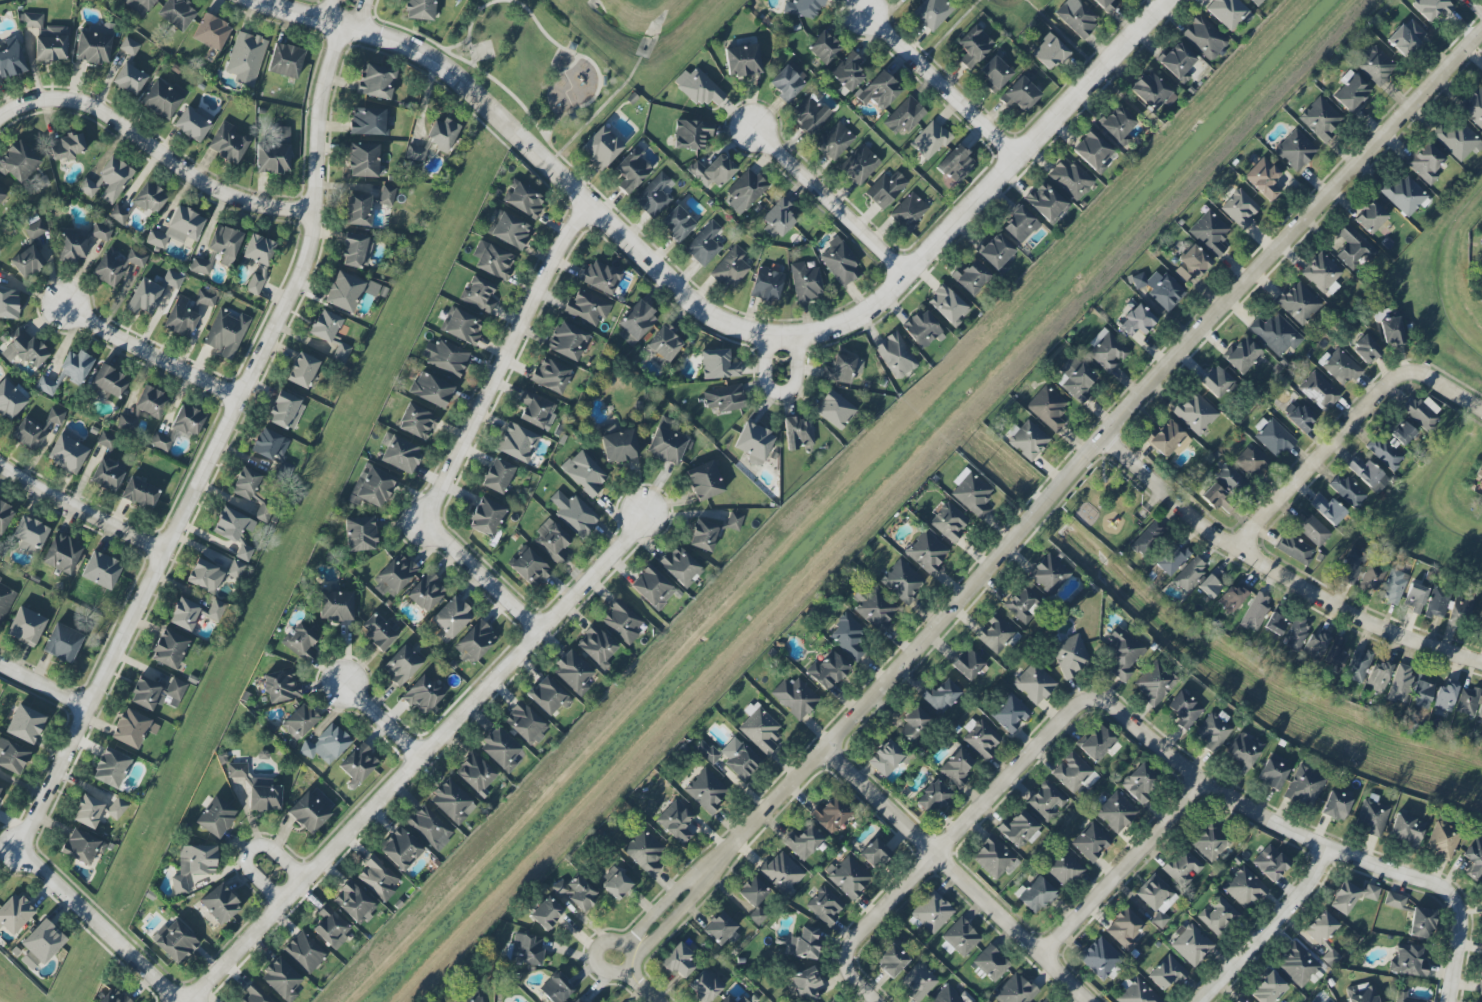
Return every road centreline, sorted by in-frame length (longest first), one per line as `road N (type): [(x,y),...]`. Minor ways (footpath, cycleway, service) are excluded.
road 1 (residential): [(642,986),(619,965),(912,654),(1102,436),(1481,39)]
road 2 (residential): [(356,0),(325,111),(320,214),(306,272),(18,849)]
road 3 (residential): [(232,0),(279,21),(411,51),(455,73),(696,305),(736,331),(797,343),(844,334),(851,324)]
road 4 (residential): [(645,511),(631,536),(193,1001)]
road 5 (residential): [(1168,0),(880,304),(851,324)]
road 6 (residential): [(1481,667),(1382,628),(1236,549),(1102,436)]
road 7 (residential): [(1098,697),(1247,804),(1332,850),(1440,891),(1460,913)]
road 8 (residential): [(842,971),(865,925),(1076,704),(1098,697)]
road 9 (residential): [(1097,1001),(823,751)]
road 10 (residential): [(591,201),(564,239),(425,525)]
road 11 (residential): [(1236,549),(1395,372),(1428,372),(1481,412)]
road 12 (residential): [(320,214),(229,195),(100,110),(70,97),(46,98)]
road 13 (residential): [(1050,956),(1205,777)]
road 14 (residential): [(910,272),(747,112)]
road 15 (residential): [(1019,158),(864,0)]
road 16 (residential): [(177,1001),(18,849)]
road 17 (residential): [(243,402),(56,305)]
road 18 (residential): [(1201,1001),(1312,887),(1332,850)]
road 19 (residential): [(165,559),(0,469)]
road 20 (residential): [(541,629),(425,525)]

